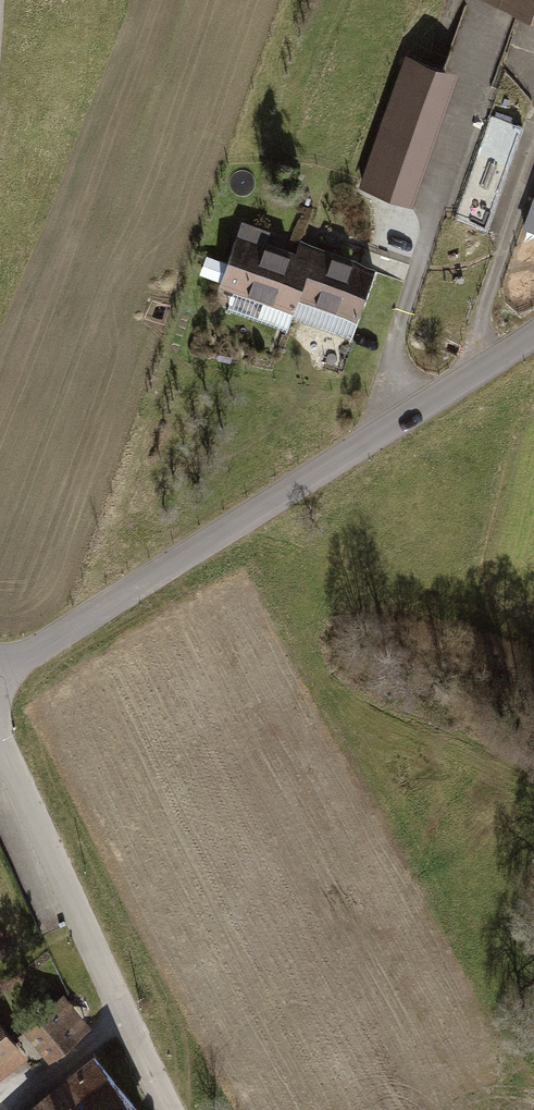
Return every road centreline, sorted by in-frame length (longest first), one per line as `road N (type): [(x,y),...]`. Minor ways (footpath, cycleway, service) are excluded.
road 1 (unclassified): [(0,665),(234,531),(533,334)]
road 2 (track): [(0,738),(173,1109)]

